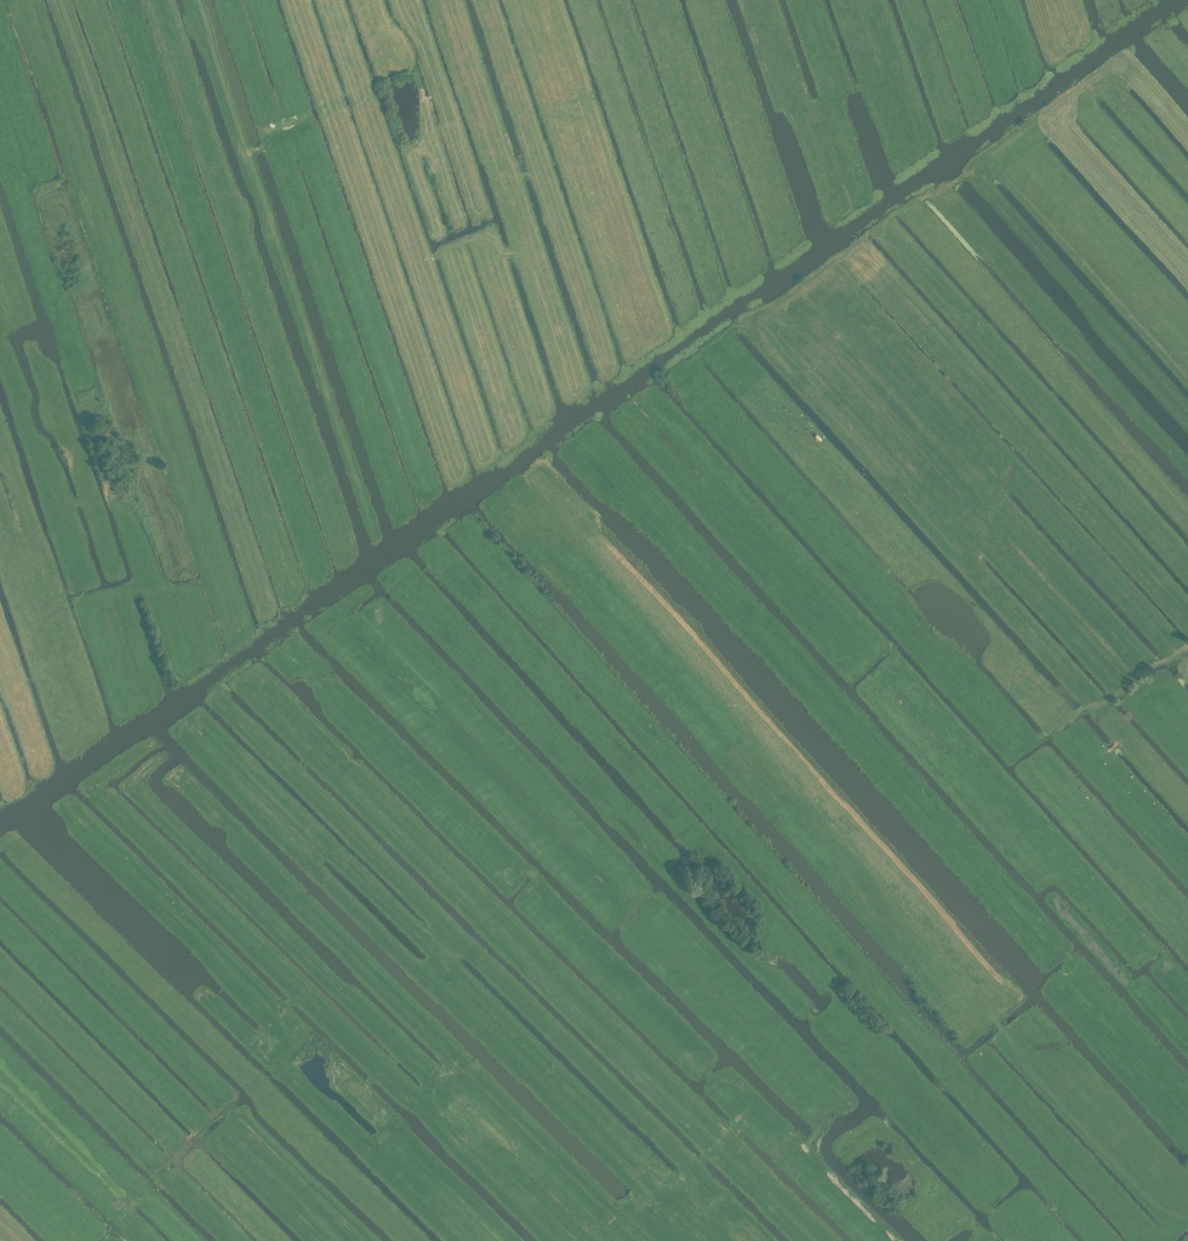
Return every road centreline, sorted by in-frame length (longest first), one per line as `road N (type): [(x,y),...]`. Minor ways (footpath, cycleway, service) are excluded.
road 1 (track): [(900,1240),(806,1148),(818,1132)]

